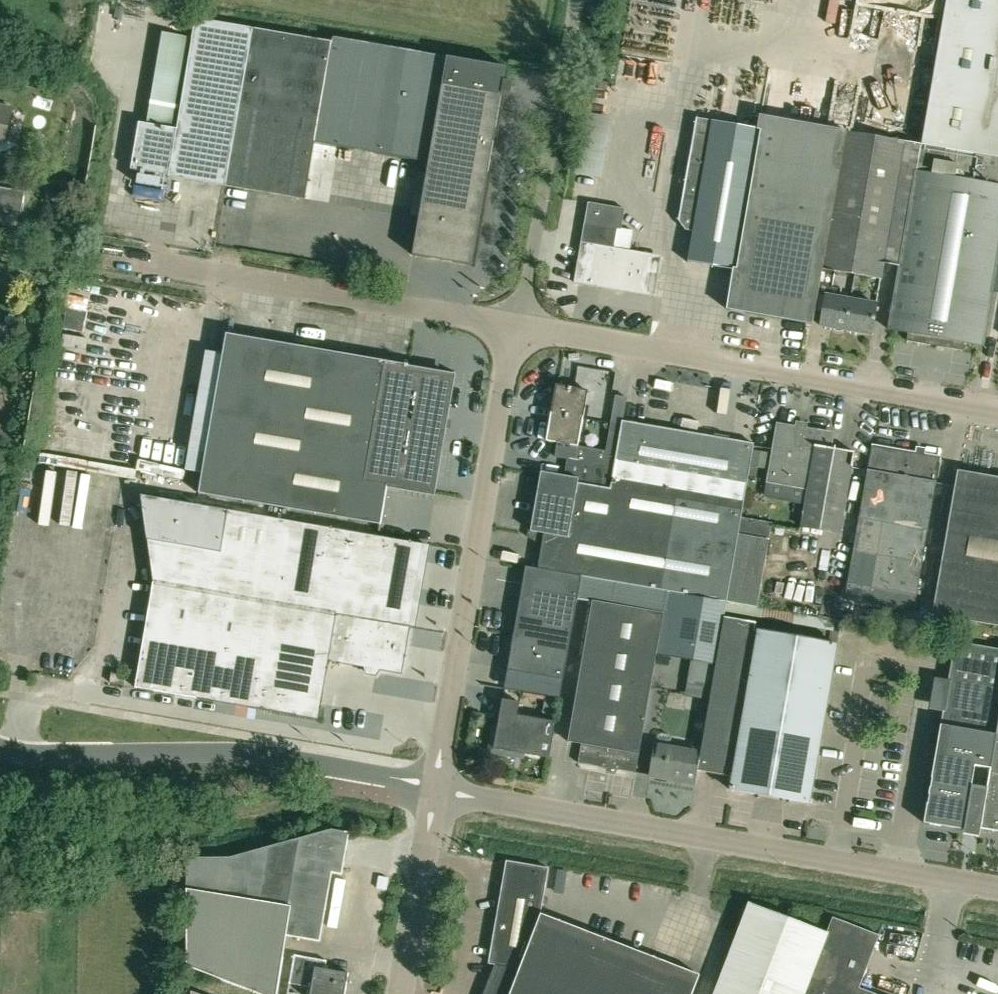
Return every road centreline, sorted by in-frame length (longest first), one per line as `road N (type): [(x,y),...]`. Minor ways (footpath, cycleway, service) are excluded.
road 1 (unclassified): [(997,891),(430,793)]
road 2 (unclassified): [(997,411),(519,330)]
road 3 (unclassified): [(430,793),(519,330)]
road 4 (residential): [(430,793),(248,756),(0,754)]
road 5 (unclassified): [(519,330),(104,260)]
road 6 (unclassified): [(519,330),(578,0)]
road 7 (unclassified): [(399,993),(430,793)]

